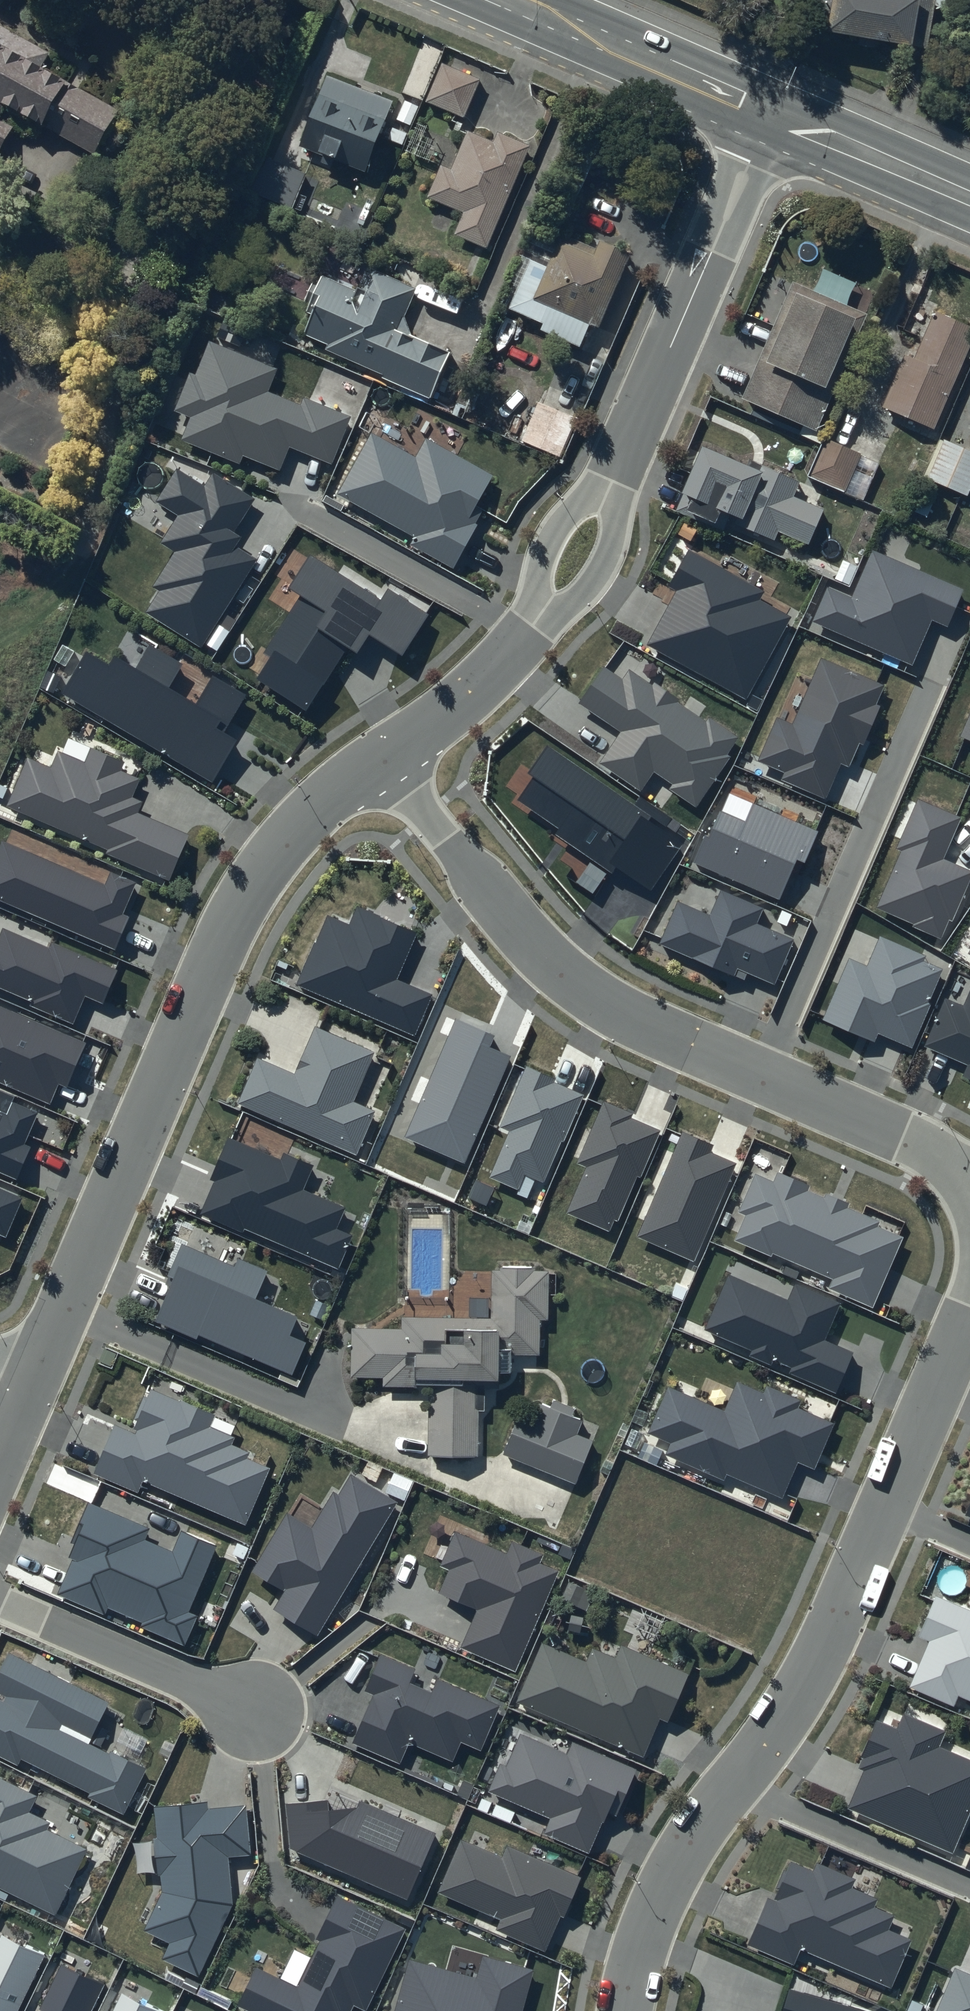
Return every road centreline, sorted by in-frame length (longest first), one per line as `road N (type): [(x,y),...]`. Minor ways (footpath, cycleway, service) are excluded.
road 1 (residential): [(969,1311),(814,1666),(663,1889),(624,2010)]
road 2 (residential): [(384,765),(549,966),(606,1006),(933,1154),(969,1192)]
road 3 (residential): [(33,1380),(237,908),(271,856),(322,804),(384,765)]
road 4 (residential): [(614,479),(775,115)]
road 5 (secondary): [(505,0),(775,115)]
road 6 (residential): [(0,1602),(255,1713)]
road 7 (secondary): [(775,115),(969,199)]
road 8 (residential): [(384,765),(464,706),(534,626)]
road 9 (residential): [(614,479),(604,571),(563,614),(534,626)]
road 10 (residential): [(534,626),(544,550),(564,517),(614,479)]

